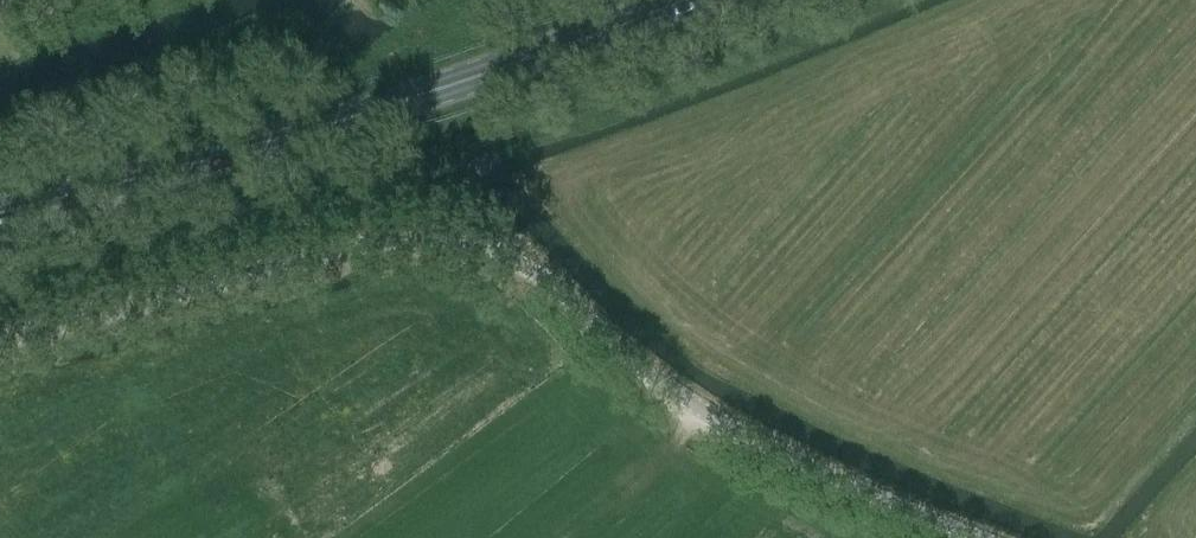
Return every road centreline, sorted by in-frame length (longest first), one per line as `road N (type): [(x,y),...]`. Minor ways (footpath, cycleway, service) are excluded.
road 1 (unclassified): [(0,340),(396,236),(439,236),(500,252),(670,395),(810,469),(1008,537)]
road 2 (primary): [(0,216),(178,172),(694,0)]

